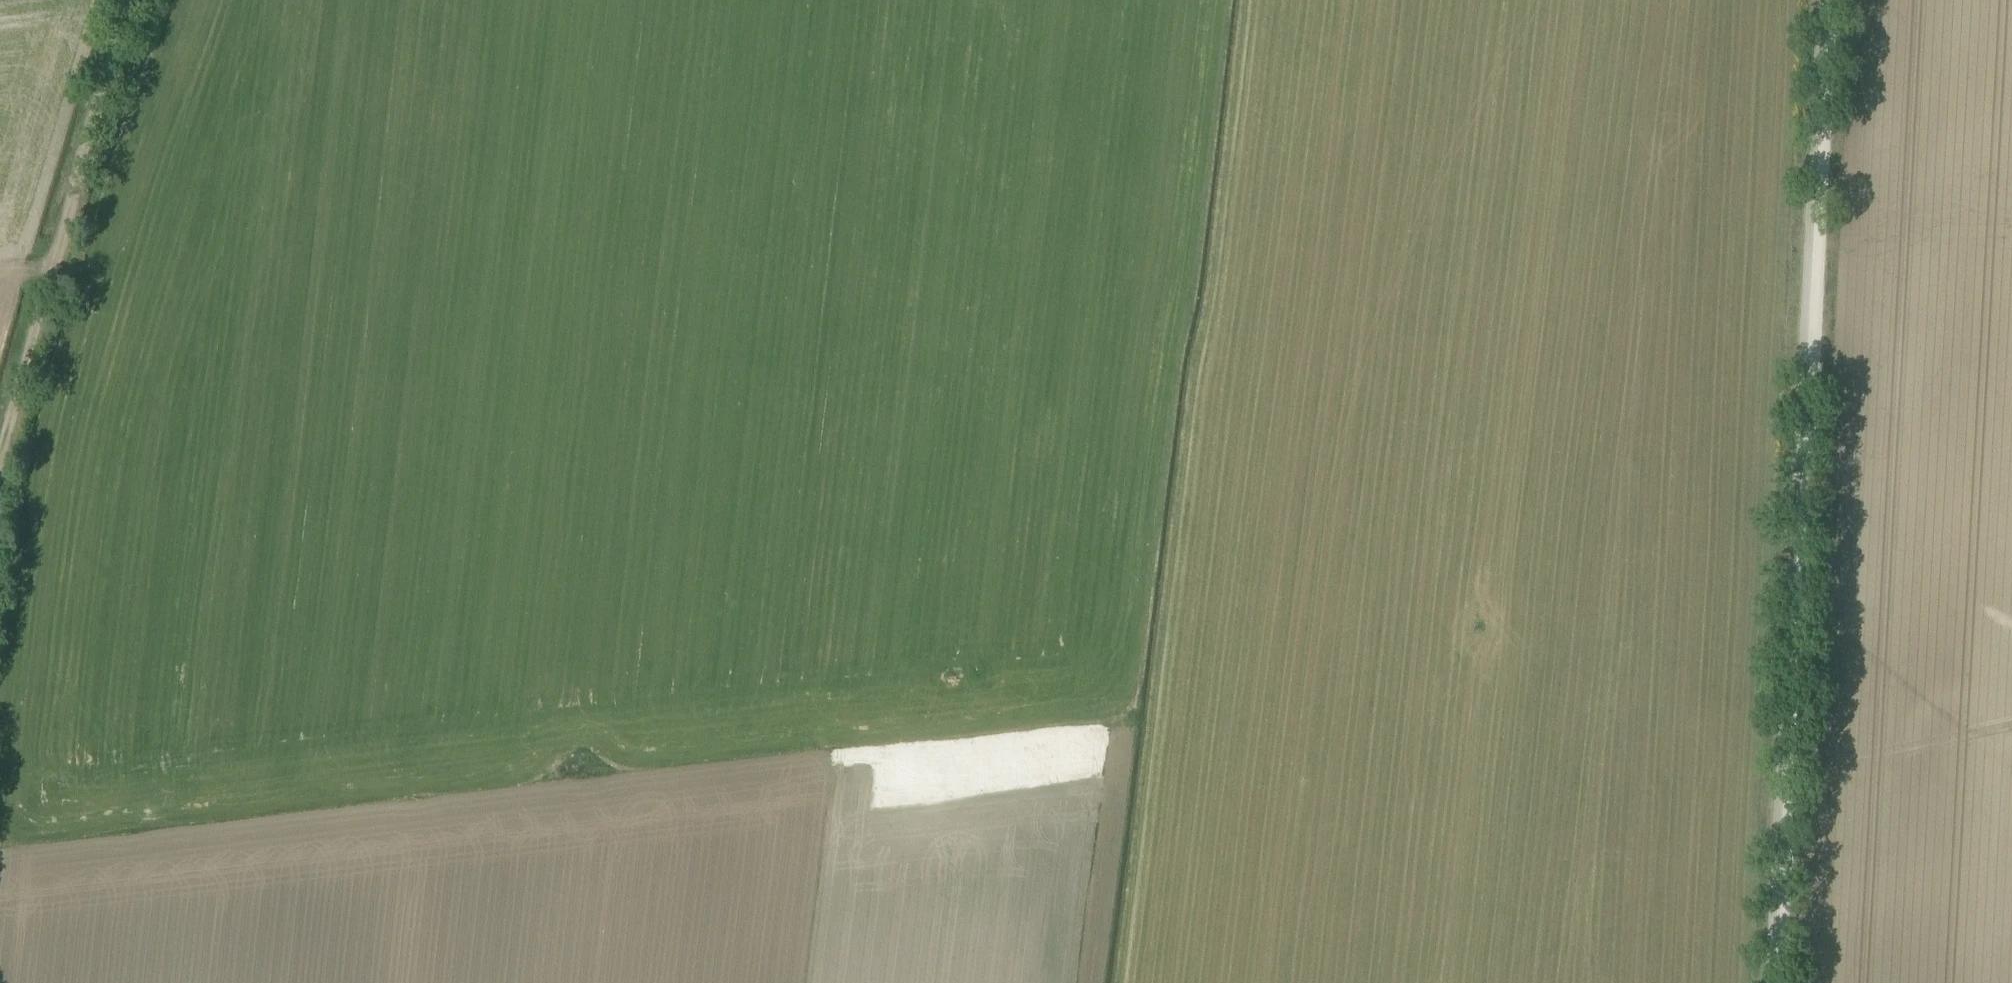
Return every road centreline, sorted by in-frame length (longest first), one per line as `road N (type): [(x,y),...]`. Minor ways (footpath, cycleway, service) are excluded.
road 1 (track): [(1830,0),(1778,982)]
road 2 (track): [(0,463),(126,0)]

